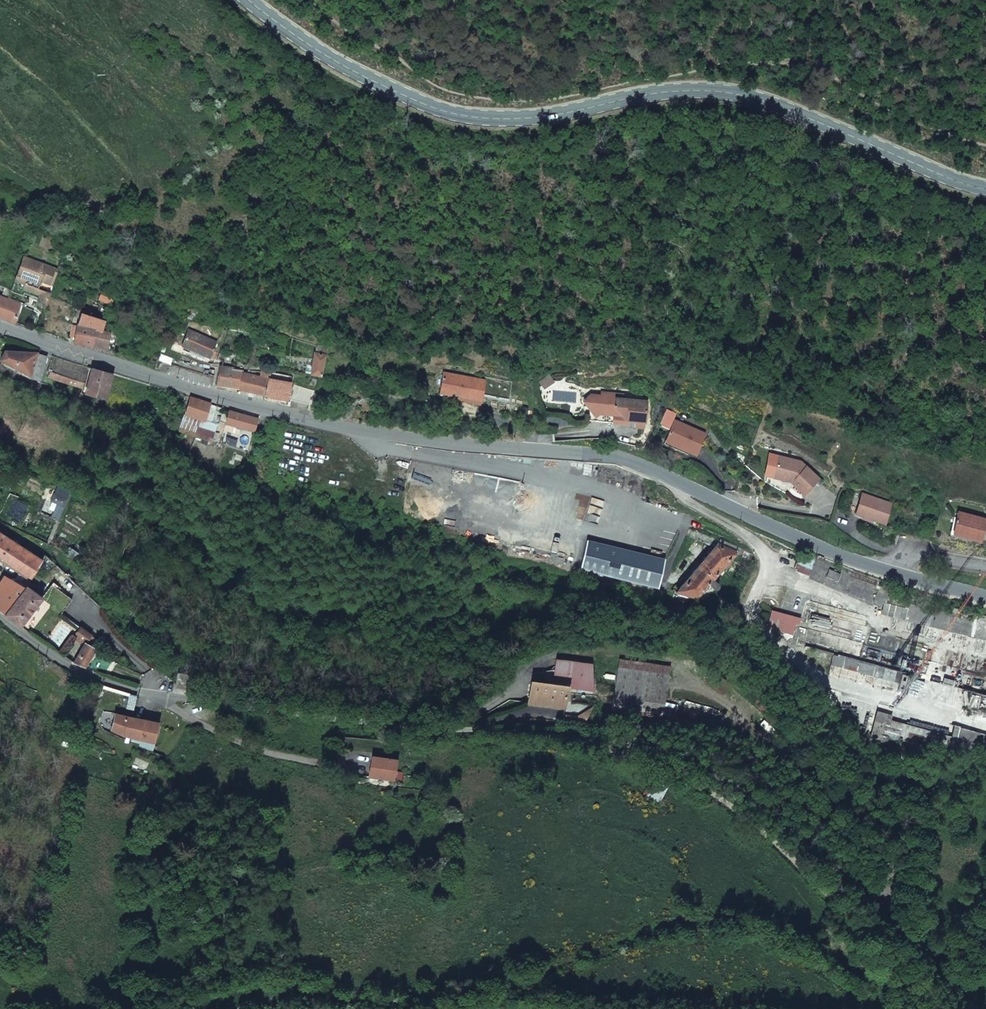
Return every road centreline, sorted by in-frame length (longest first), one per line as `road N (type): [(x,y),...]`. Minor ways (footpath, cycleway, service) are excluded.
road 1 (tertiary): [(0,326),(207,394),(339,426),(615,457),(896,574)]
road 2 (secondary): [(248,0),(330,59),(434,108),(489,120),(553,116),(625,99),(720,92),(985,188)]
road 3 (unclassified): [(608,750),(152,696),(74,671),(0,618)]
road 4 (track): [(943,1008),(770,837),(719,797),(608,750)]

